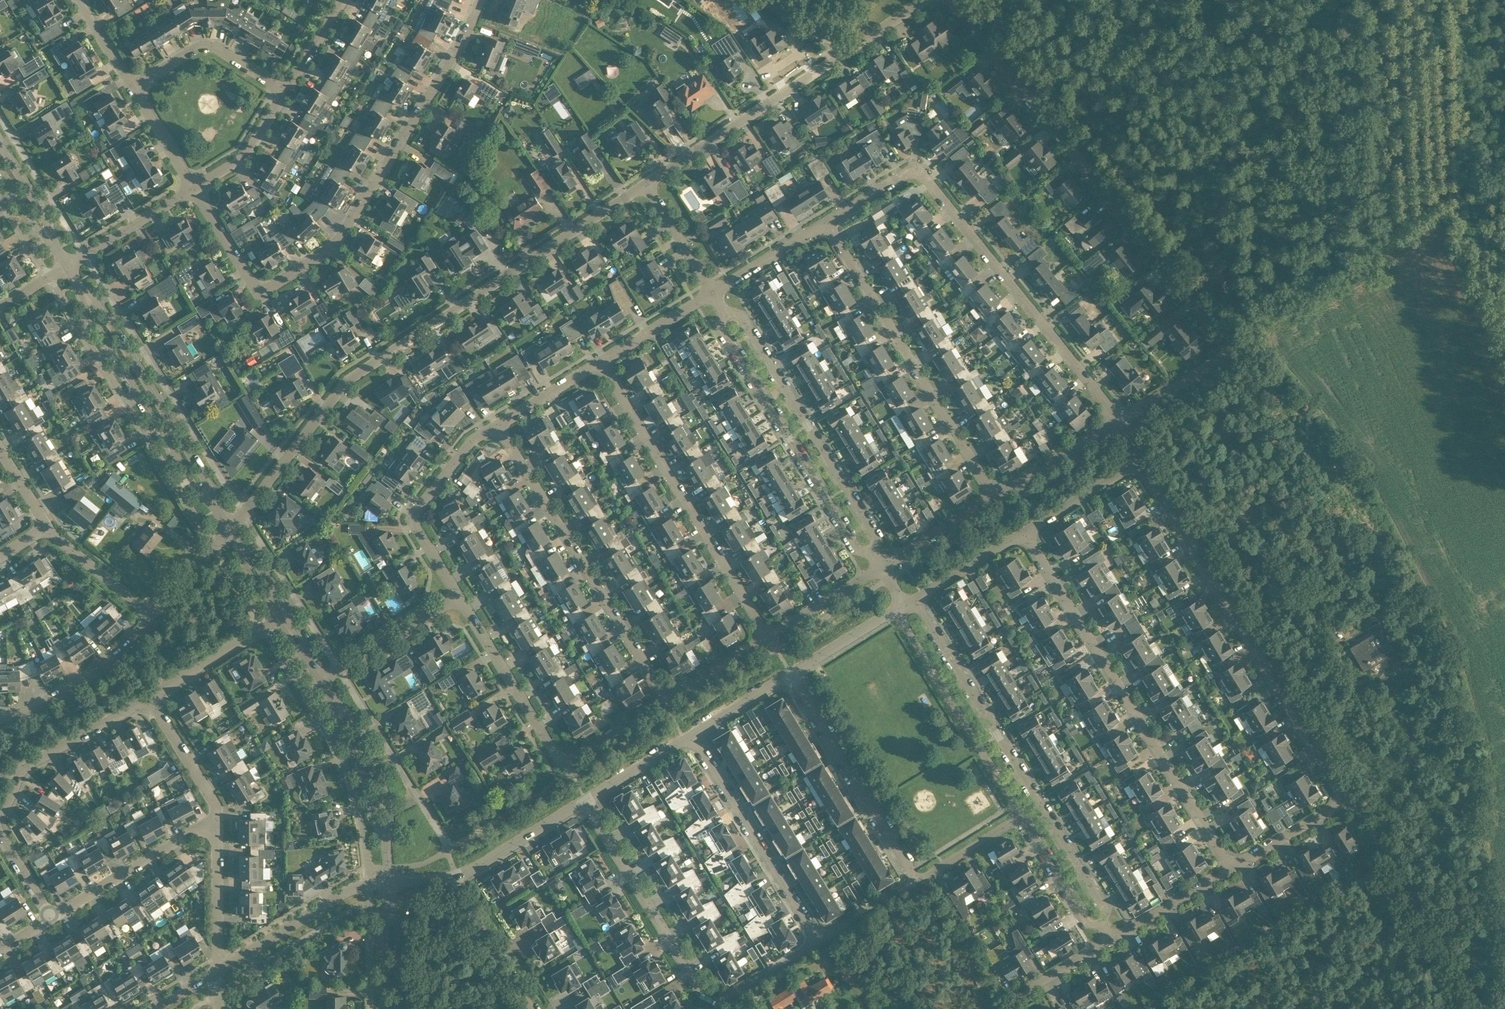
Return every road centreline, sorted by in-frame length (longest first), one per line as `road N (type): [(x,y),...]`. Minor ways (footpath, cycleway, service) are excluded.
road 1 (residential): [(1120,420),(1202,362),(1209,331),(950,0)]
road 2 (residential): [(646,184),(352,377),(229,527)]
road 3 (residential): [(1231,868),(1336,806),(1338,788),(1139,460)]
road 4 (residential): [(195,188),(262,290),(334,246),(463,41),(479,0)]
road 5 (residential): [(1231,868),(1014,532)]
road 6 (residential): [(1101,923),(1105,910),(922,611),(904,603)]
road 7 (residential): [(816,941),(918,877),(790,674)]
road 8 (residential): [(584,801),(708,999),(722,1001),(816,941)]
road 9 (residential): [(924,0),(646,184)]
road 10 (residential): [(1120,420),(912,171)]
road 11 (residential): [(769,638),(599,362)]
road 12 (residential): [(668,700),(498,425)]
road 13 (residential): [(986,497),(826,221)]
road 14 (residential): [(726,312),(721,325),(857,547),(871,550)]
road 15 (residential): [(871,550),(875,535),(739,314),(726,312)]
road 16 (residential): [(904,603),(904,622),(1021,817)]
road 17 (residential): [(816,941),(690,735)]
road 18 (tertiary): [(86,297),(201,493),(211,498)]
road 19 (tertiary): [(211,498),(86,297)]
road 20 (residential): [(458,596),(414,518),(472,440),(498,425)]
road 21 (residential): [(567,761),(458,596)]
road 22 (residential): [(219,968),(343,893),(389,877)]
road 23 (residential): [(0,811),(30,761),(149,697)]
road 24 (residential): [(52,916),(217,819)]
road 25 (residential): [(155,618),(66,689),(0,715)]
road 26 (residential): [(285,89),(203,40),(131,86)]
road 27 (residential): [(323,678),(458,596)]
road 28 (residential): [(456,877),(540,1008)]
road 29 (residential): [(986,497),(1120,420)]
road 30 (residential): [(149,697),(277,615)]
road 31 (residential): [(68,267),(195,188)]
road 32 (residential): [(219,968),(217,819)]
road 33 (residential): [(584,801),(456,877)]
road 34 (residential): [(1014,532),(1139,460)]
road 35 (residential): [(155,618),(46,526)]
road 36 (residential): [(217,819),(213,798),(149,697)]
road 37 (residential): [(1110,940),(1231,868)]
road 38 (tertiary): [(385,836),(388,815),(365,745),(339,708)]
road 39 (residential): [(1021,817),(1087,921),(1101,923)]
road 40 (residential): [(195,188),(245,154),(285,89)]
road 41 (tertiary): [(339,708),(385,836)]
road 42 (residential): [(904,603),(790,674)]
road 43 (residential): [(599,362),(713,292)]
road 44 (residential): [(769,638),(883,568)]
road 45 (residential): [(713,292),(826,221)]
road 46 (residential): [(904,603),(1014,532)]
road 47 (residential): [(713,292),(646,184)]
road 48 (residential): [(883,568),(986,497)]
road 49 (residential): [(690,735),(584,801)]
road 50 (residential): [(195,188),(131,86)]

